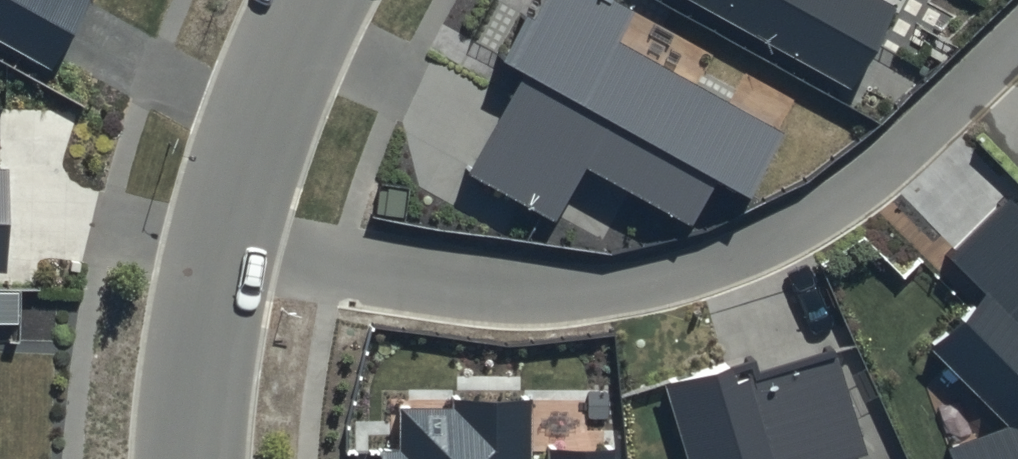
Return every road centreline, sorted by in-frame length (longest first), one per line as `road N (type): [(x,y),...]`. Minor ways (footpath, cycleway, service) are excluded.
road 1 (residential): [(213,243),(544,288),(667,271),(776,236),(881,174),(1017,42)]
road 2 (residential): [(311,0),(259,97),(213,243)]
road 3 (residential): [(213,243),(192,458)]

